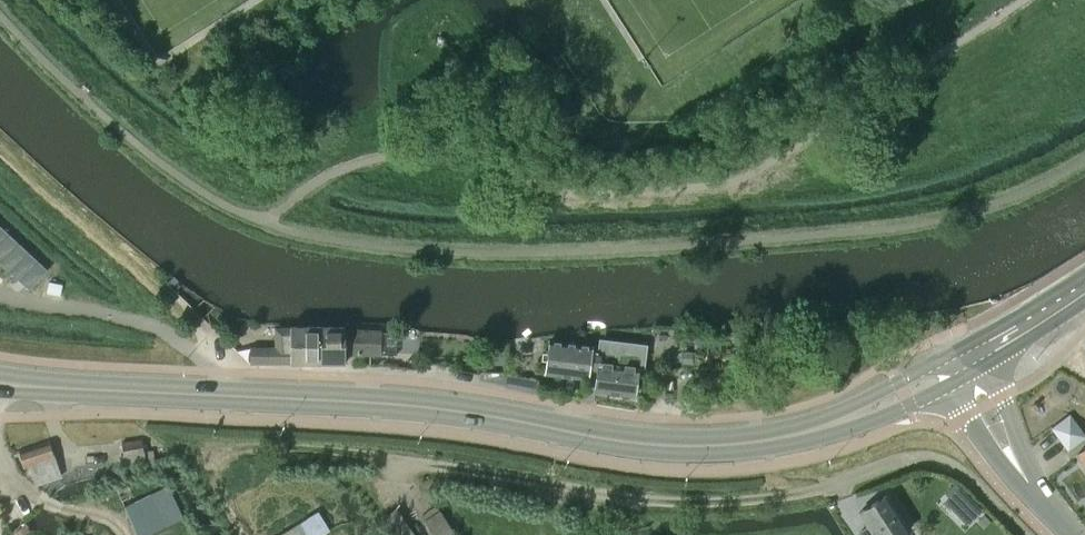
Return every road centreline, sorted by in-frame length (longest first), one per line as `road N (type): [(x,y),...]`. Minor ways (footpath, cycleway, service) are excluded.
road 1 (unclassified): [(1025,534),(964,473),(923,455),(815,489),(703,499),(642,498),(368,453),(202,444)]
road 2 (primary): [(681,446),(614,442),(431,407),(224,397)]
road 3 (primary): [(958,348),(813,419),(681,446)]
road 4 (primary): [(681,446),(727,452),(778,445),(909,406),(954,382)]
road 5 (unclassified): [(0,296),(151,325),(212,371),(224,397)]
road 6 (tertiary): [(954,382),(996,459),(1059,521)]
road 7 (tertiary): [(1059,521),(988,364)]
road 8 (primary): [(1084,277),(958,348)]
road 9 (primary): [(224,397),(81,390)]

